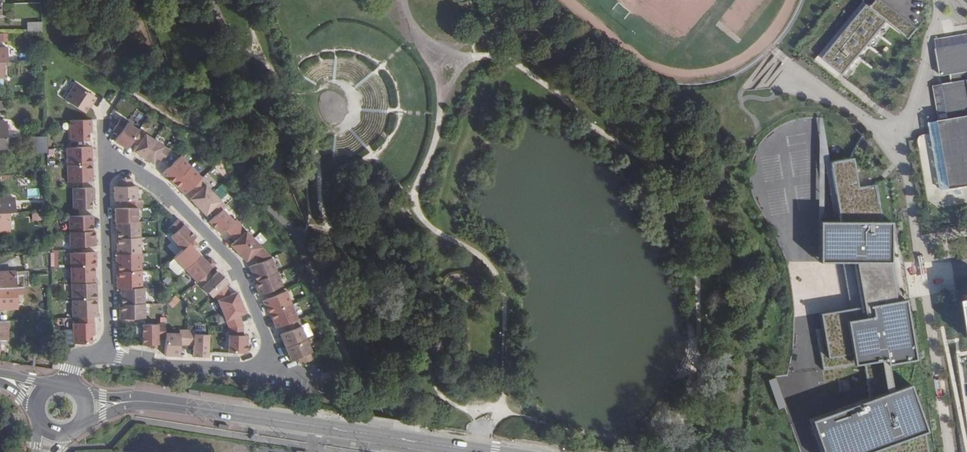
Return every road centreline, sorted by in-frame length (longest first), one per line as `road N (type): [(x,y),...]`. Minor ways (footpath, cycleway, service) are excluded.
road 1 (secondary): [(154,402),(487,451)]
road 2 (residential): [(105,163),(158,184),(236,265),(269,343),(258,367)]
road 3 (residential): [(107,355),(105,163)]
road 4 (residential): [(107,355),(258,367)]

